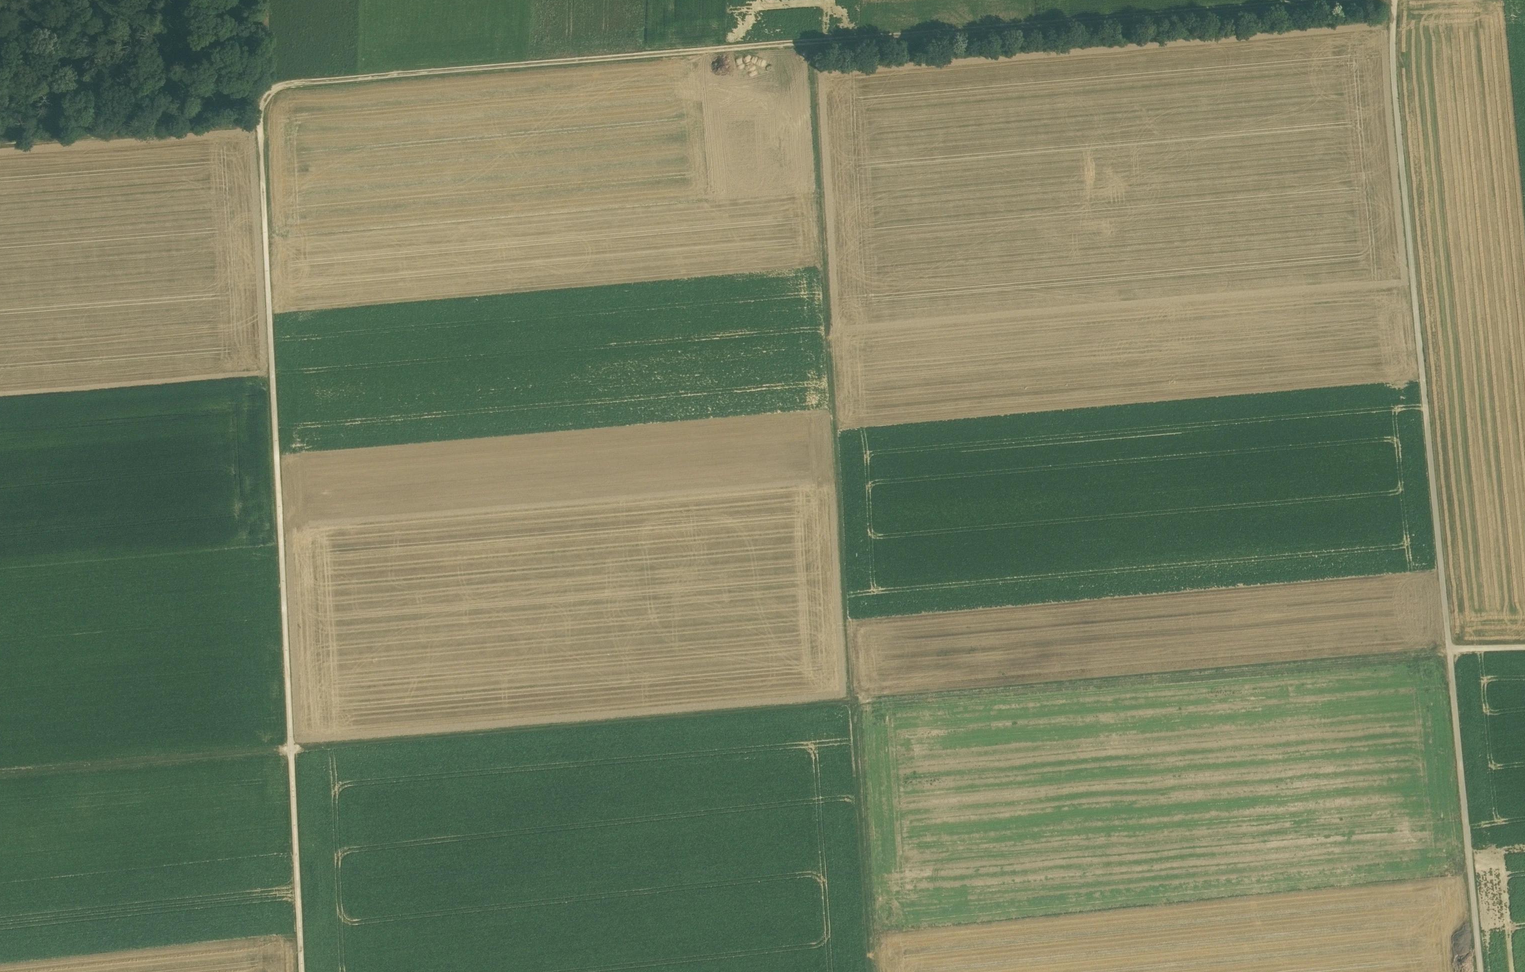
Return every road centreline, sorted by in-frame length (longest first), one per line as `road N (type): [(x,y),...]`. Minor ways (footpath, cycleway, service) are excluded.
road 1 (track): [(810,42),(853,700),(0,772)]
road 2 (track): [(261,86),(1318,0)]
road 3 (track): [(1480,971),(1392,49),(1395,0)]
road 4 (track): [(871,971),(853,700),(1524,648)]
road 5 (track): [(302,971),(259,118)]
road 6 (track): [(261,86),(259,118),(0,141)]

